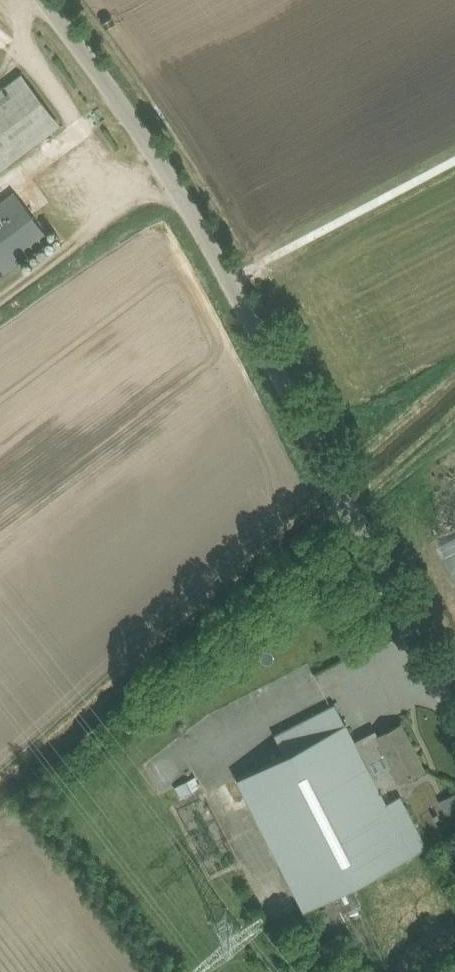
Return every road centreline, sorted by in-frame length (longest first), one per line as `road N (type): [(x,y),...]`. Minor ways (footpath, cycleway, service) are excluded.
road 1 (unclassified): [(454,716),(191,210),(45,0)]
road 2 (track): [(169,174),(0,300)]

